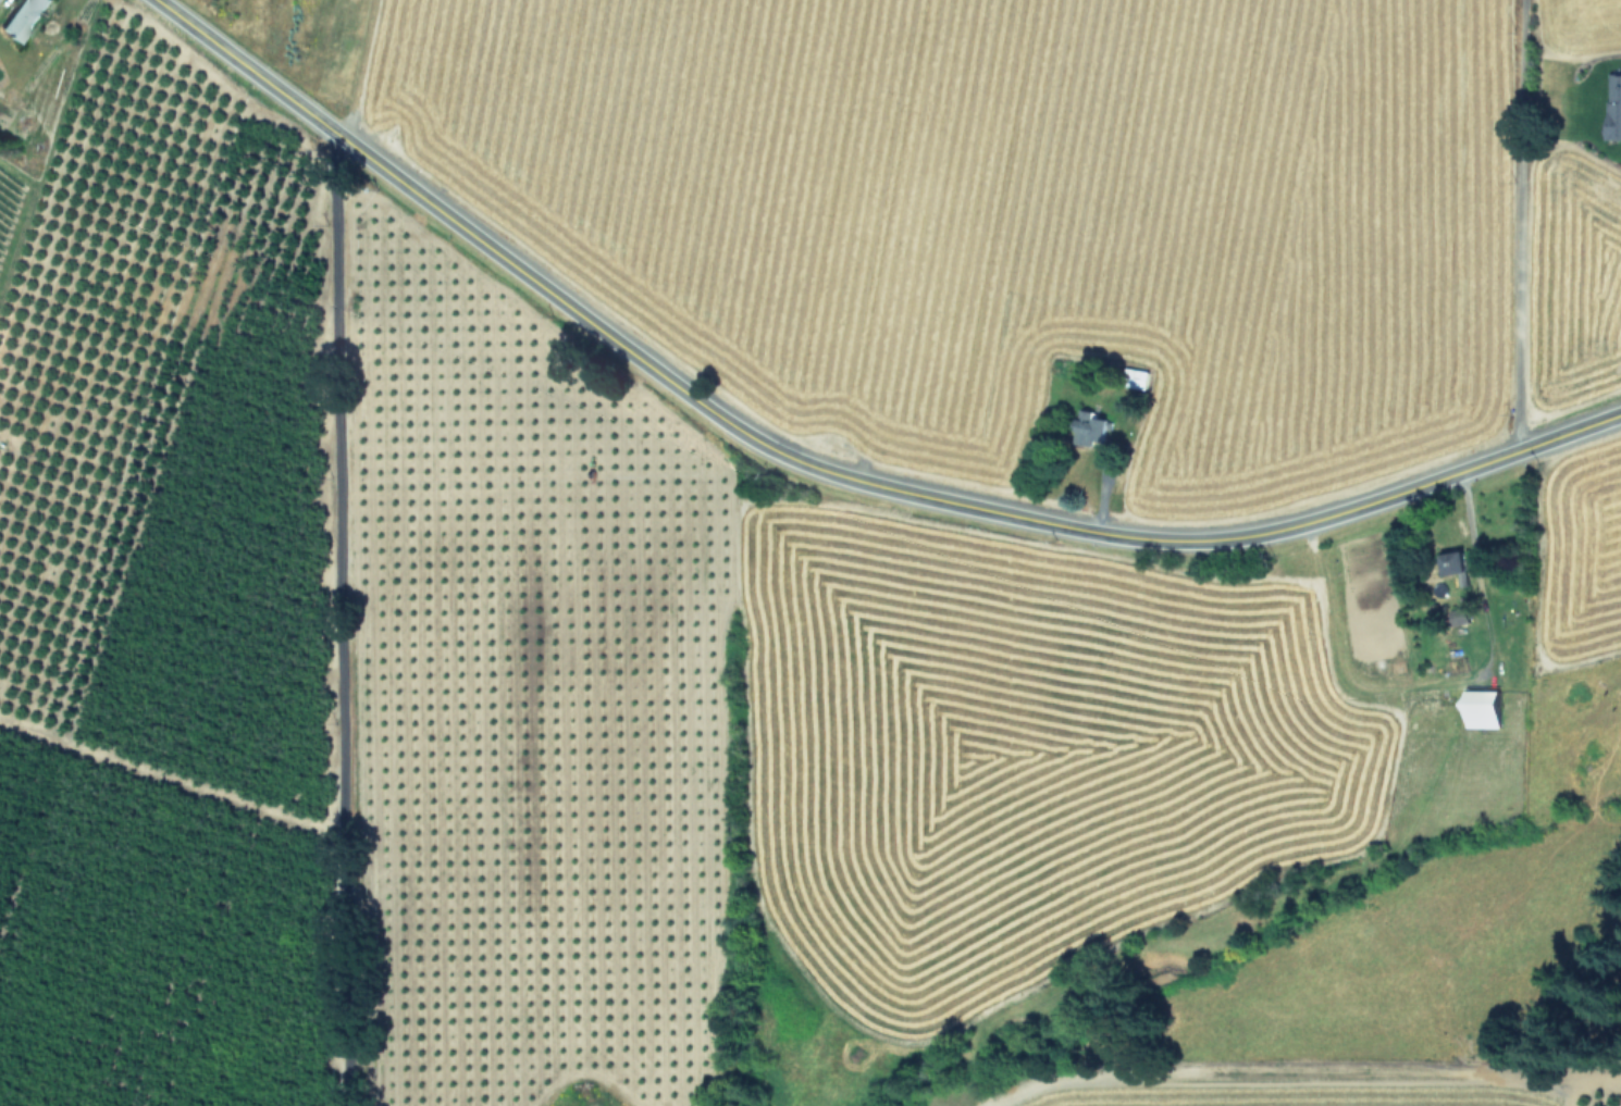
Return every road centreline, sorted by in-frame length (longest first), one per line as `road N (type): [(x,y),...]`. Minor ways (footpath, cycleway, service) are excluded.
road 1 (tertiary): [(156,0),(729,425),(832,472),(1094,532),(1220,538),(1354,507),(1620,412)]

